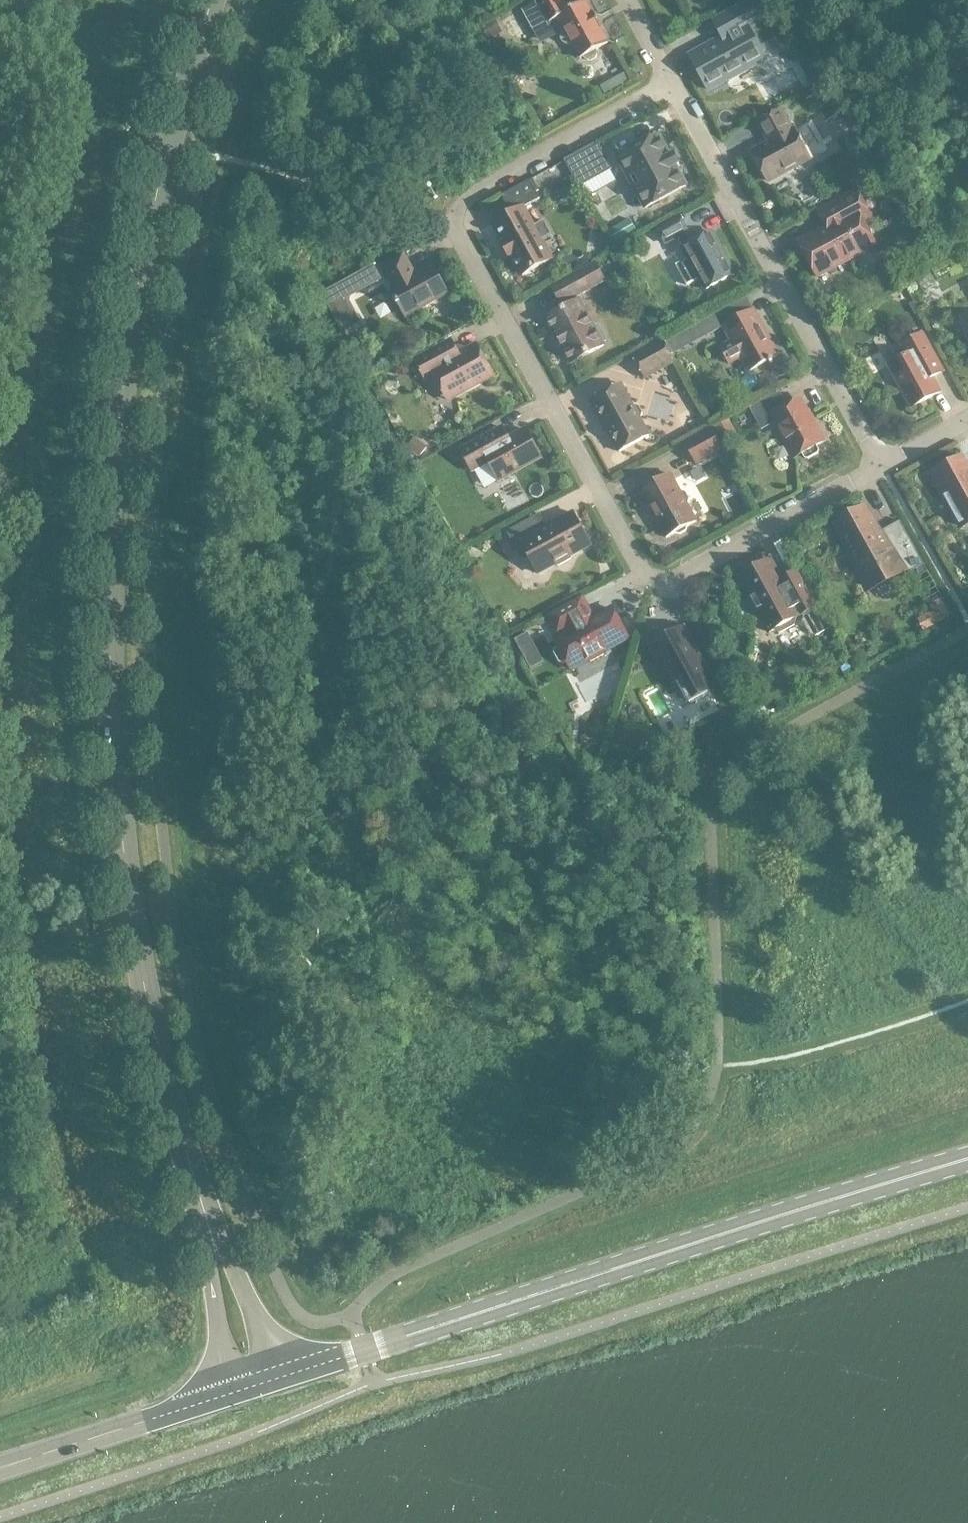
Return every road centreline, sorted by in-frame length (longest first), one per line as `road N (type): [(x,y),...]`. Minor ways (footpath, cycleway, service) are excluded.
road 1 (tertiary): [(201,1210),(139,963),(122,845),(109,624),(113,467),(139,270),(210,0)]
road 2 (residential): [(672,88),(481,189),(457,215),(636,566),(666,583),(684,577),(886,471)]
road 3 (tertiary): [(967,1158),(282,1377)]
road 4 (residential): [(886,471),(672,88)]
road 5 (tertiary): [(0,1467),(227,1394)]
road 6 (tertiary): [(201,1210),(227,1394)]
road 7 (tertiary): [(282,1377),(201,1210)]

